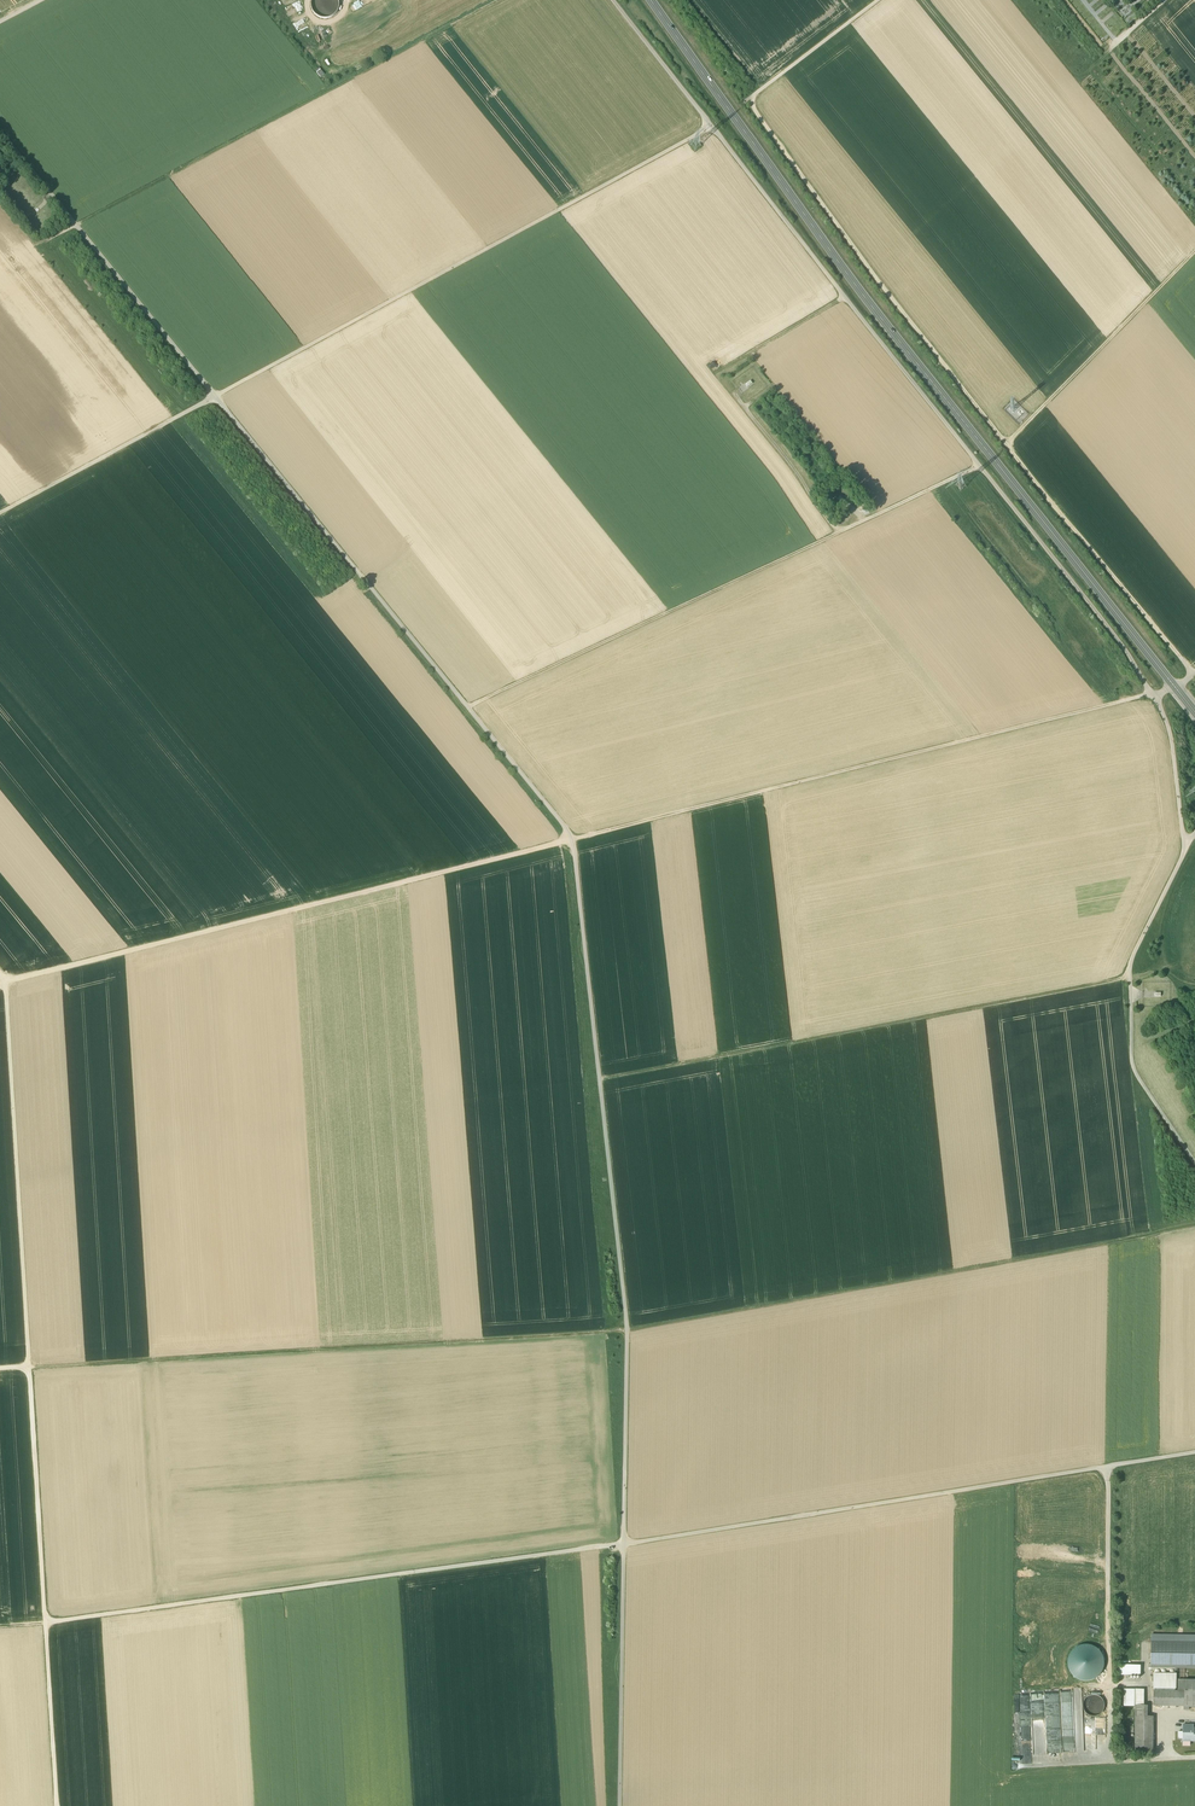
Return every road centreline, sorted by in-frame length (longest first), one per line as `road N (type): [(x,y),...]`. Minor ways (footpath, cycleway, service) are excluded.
road 1 (track): [(1194,1226),(627,1330),(29,1367)]
road 2 (track): [(0,130),(571,840)]
road 3 (secondary): [(1194,711),(841,265),(652,0)]
road 4 (track): [(712,126),(0,513)]
road 5 (track): [(1194,674),(1006,444),(747,100)]
road 6 (track): [(624,1544),(627,1330),(571,840)]
road 7 (track): [(0,1625),(624,1544)]
road 8 (track): [(1156,695),(571,840)]
road 9 (track): [(0,984),(571,840)]
road 10 (track): [(468,708),(981,467)]
road 11 (track): [(600,1080),(1129,976)]
road 12 (track): [(494,0),(51,238)]
road 13 (track): [(1108,1466),(624,1544)]
road 14 (track): [(57,1805),(29,1367)]
road 15 (track): [(29,1367),(0,975)]
road 16 (track): [(612,0),(844,296)]
road 17 (track): [(1194,832),(1129,976),(1134,1070),(1194,1163)]
road 18 (track): [(839,533),(720,371),(844,296)]
road 19 (track): [(1108,1466),(1110,1762)]
road 20 (track): [(1156,695),(981,467)]
road 21 (track): [(1006,444),(1194,252)]
road 22 (track): [(620,1805),(624,1544)]
road 23 (track): [(844,296),(981,467)]
road 24 (track): [(1194,1758),(1017,1767)]
road 25 (track): [(877,0),(747,100)]
road 26 (track): [(1156,695),(1186,846)]

